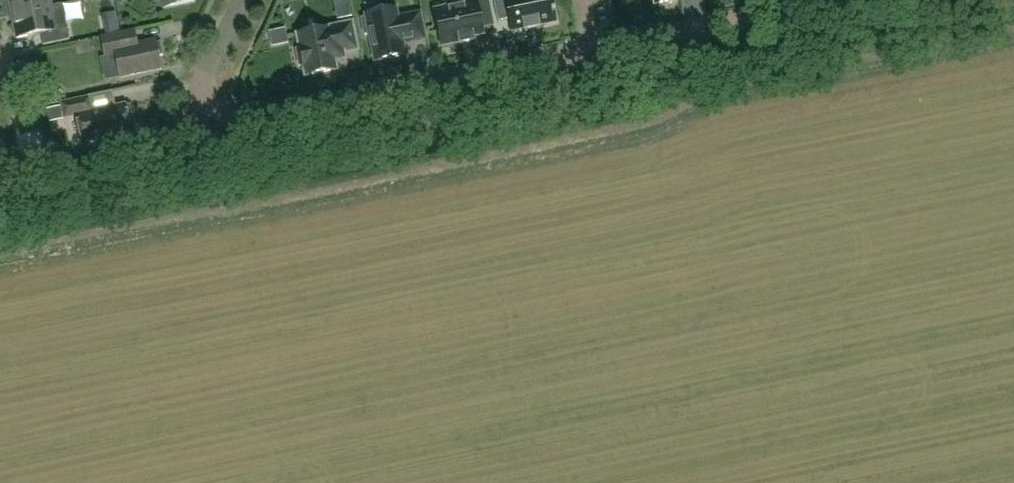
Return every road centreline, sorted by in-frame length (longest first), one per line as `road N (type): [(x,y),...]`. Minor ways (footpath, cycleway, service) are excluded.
road 1 (unclassified): [(1013,0),(0,210)]
road 2 (residential): [(598,50),(250,123),(194,101)]
road 3 (residential): [(836,0),(598,50)]

